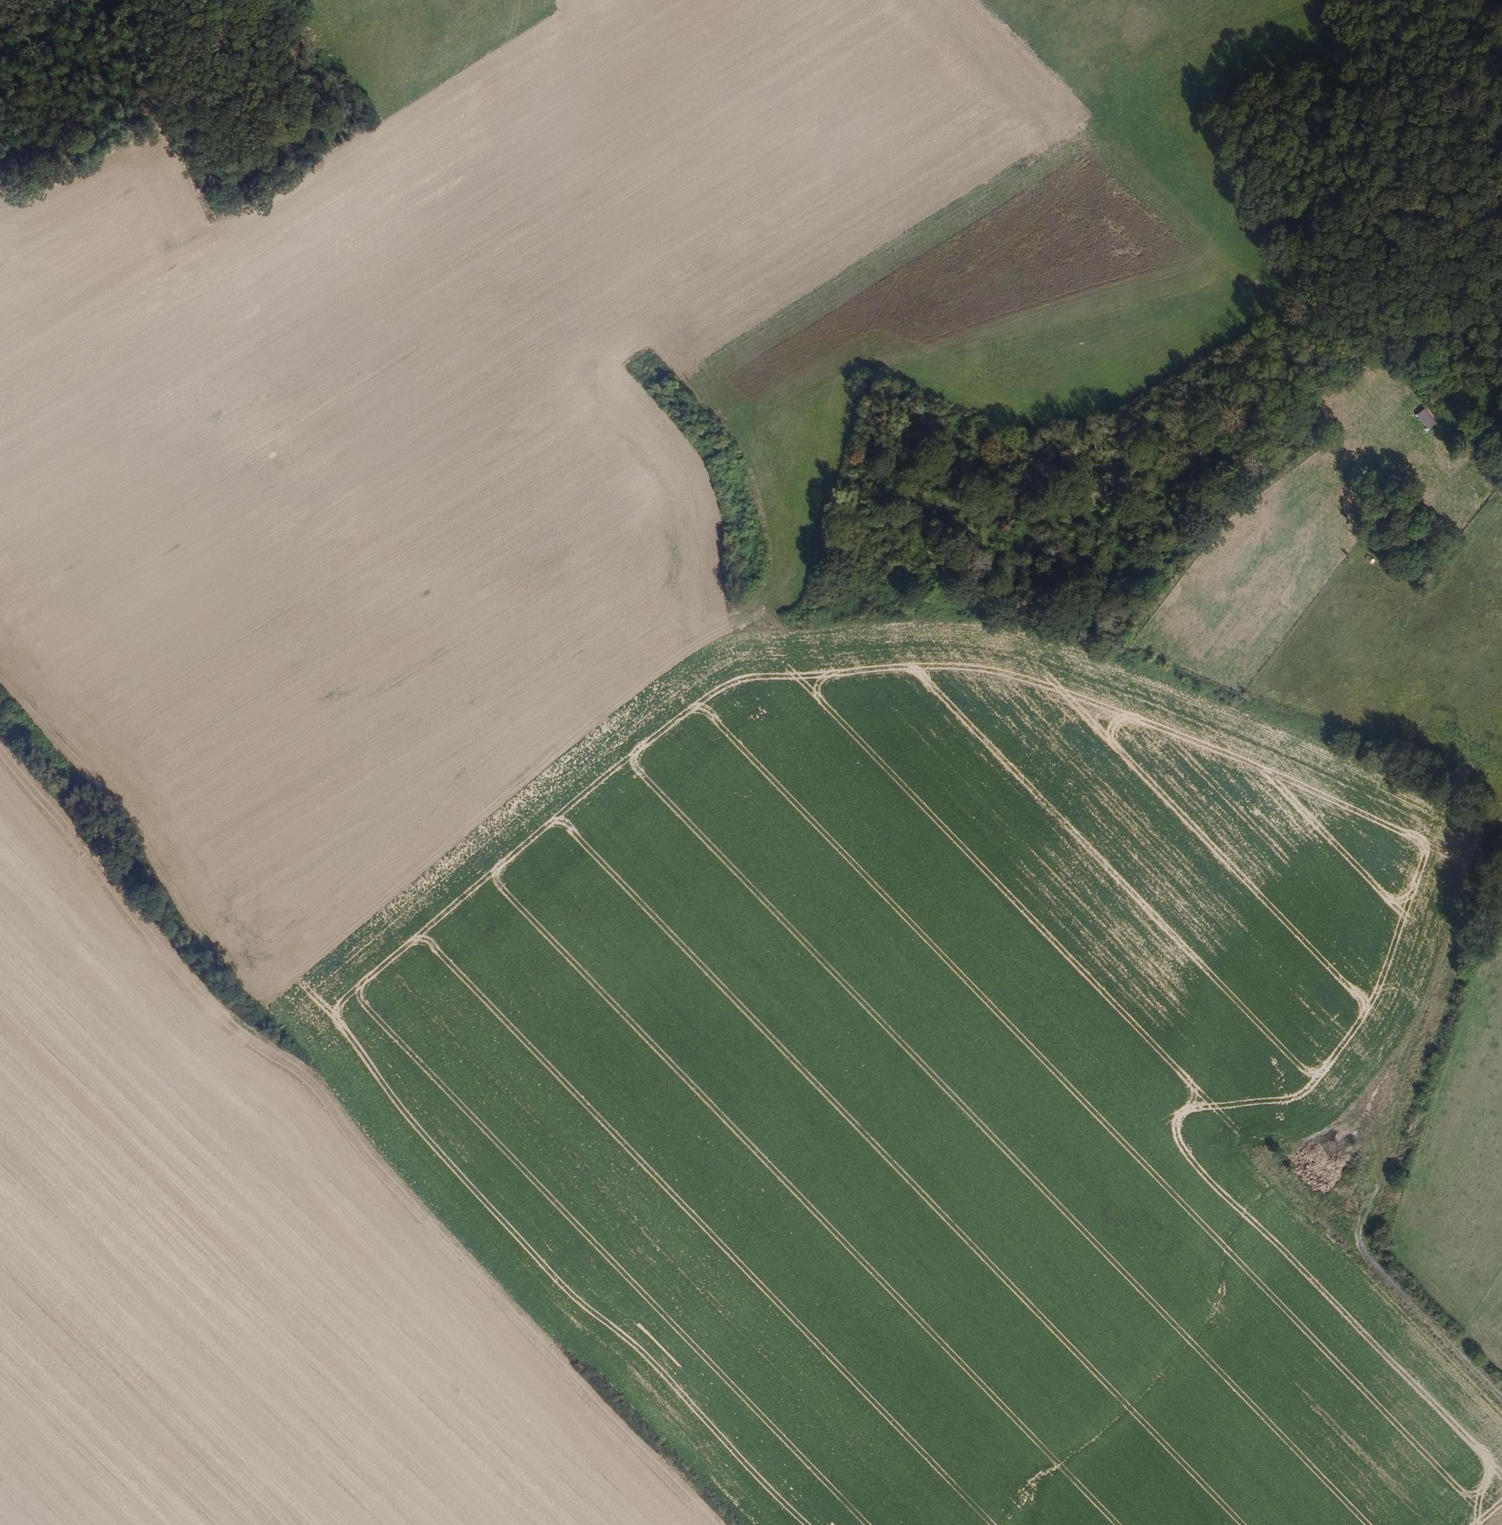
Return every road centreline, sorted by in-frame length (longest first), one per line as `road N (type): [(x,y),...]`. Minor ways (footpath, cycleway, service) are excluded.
road 1 (track): [(940,571),(1004,586),(1501,809)]
road 2 (track): [(1501,1397),(1360,1245),(1383,1150)]
road 3 (track): [(1501,497),(1359,299)]

